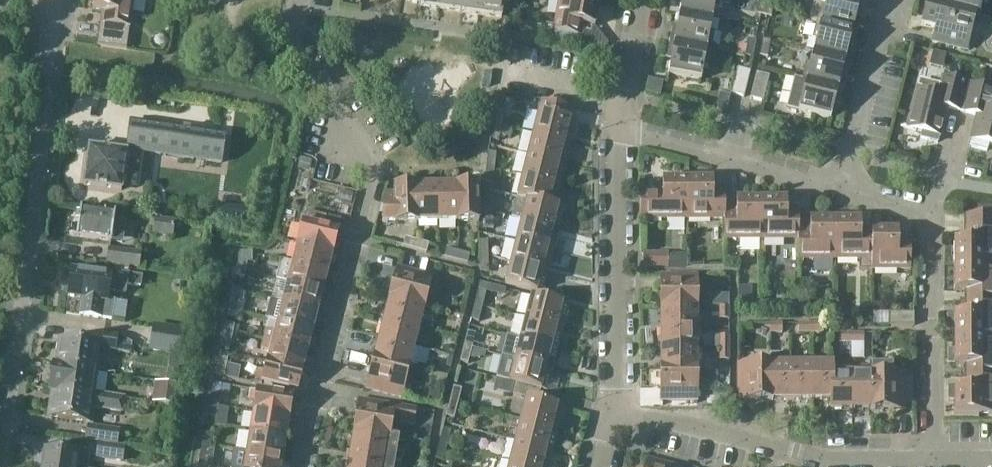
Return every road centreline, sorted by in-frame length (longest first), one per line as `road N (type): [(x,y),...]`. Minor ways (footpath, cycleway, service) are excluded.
road 1 (residential): [(302,466),(372,173),(294,55),(300,0)]
road 2 (residential): [(0,439),(58,0)]
road 3 (residential): [(935,459),(935,222),(839,191)]
road 4 (residential): [(620,411),(836,461),(935,459)]
road 5 (residential): [(620,411),(624,131)]
road 6 (residential): [(839,191),(624,131)]
road 7 (residential): [(839,191),(899,0)]
road 8 (residential): [(624,131),(647,0)]

